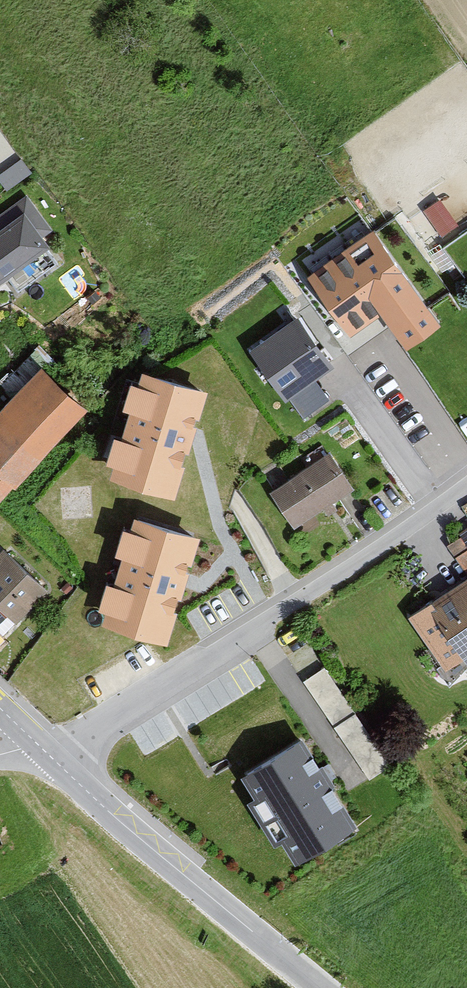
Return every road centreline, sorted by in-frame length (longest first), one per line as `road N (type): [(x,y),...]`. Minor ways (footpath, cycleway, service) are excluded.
road 1 (residential): [(422,519),(256,630),(82,733),(41,747)]
road 2 (tertiary): [(323,987),(41,747)]

